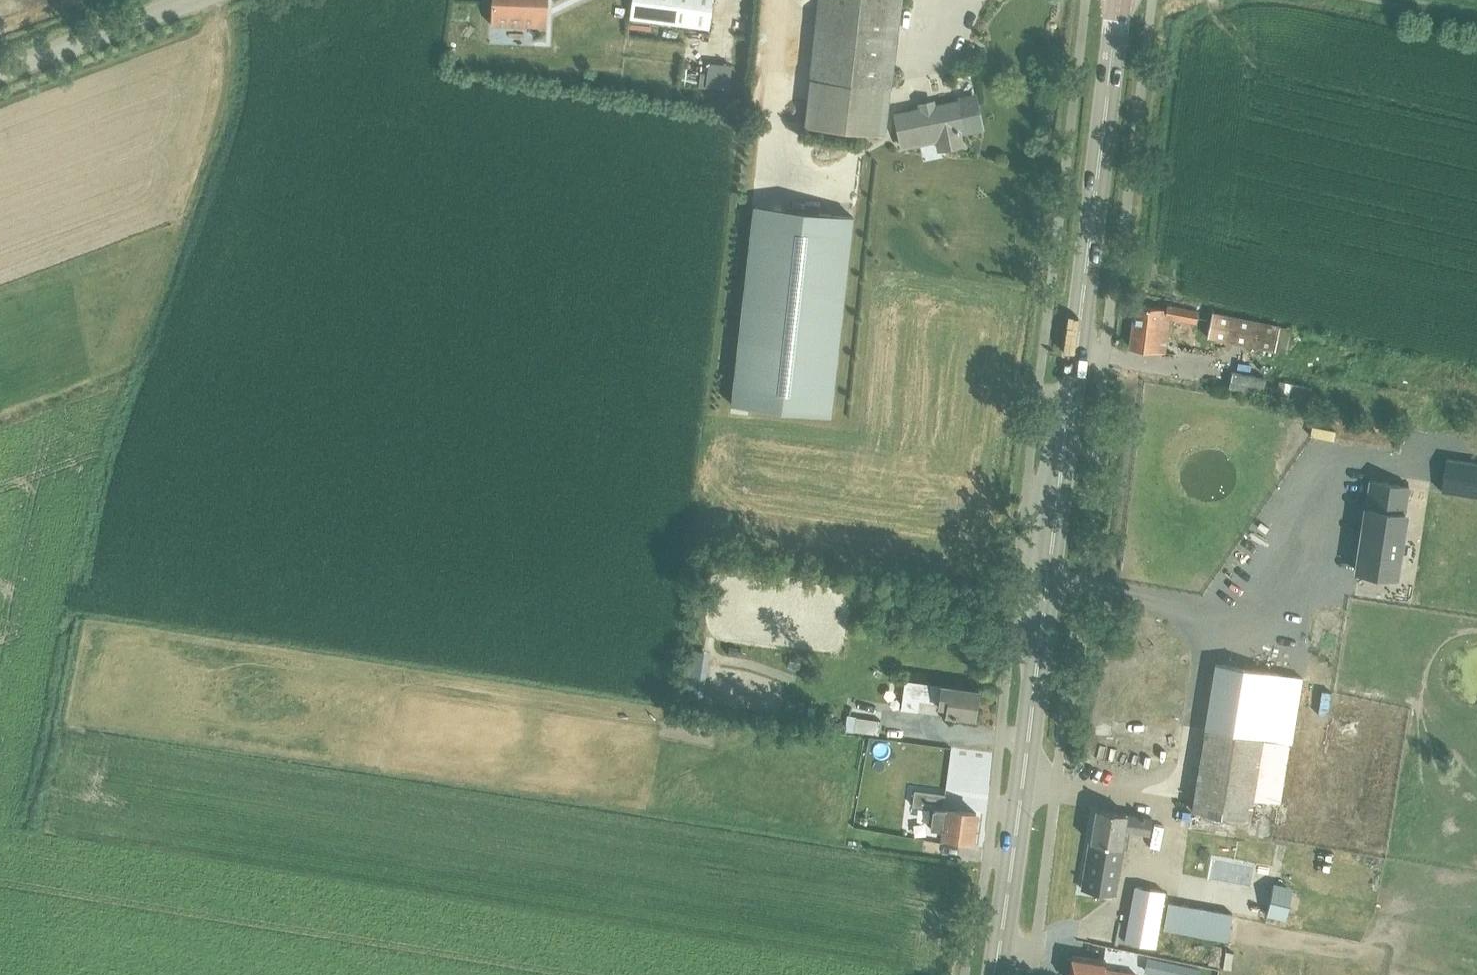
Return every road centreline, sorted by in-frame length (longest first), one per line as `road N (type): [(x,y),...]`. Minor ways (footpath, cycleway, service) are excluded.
road 1 (primary): [(995,974),(1119,0)]
road 2 (unclassified): [(0,70),(192,0)]

